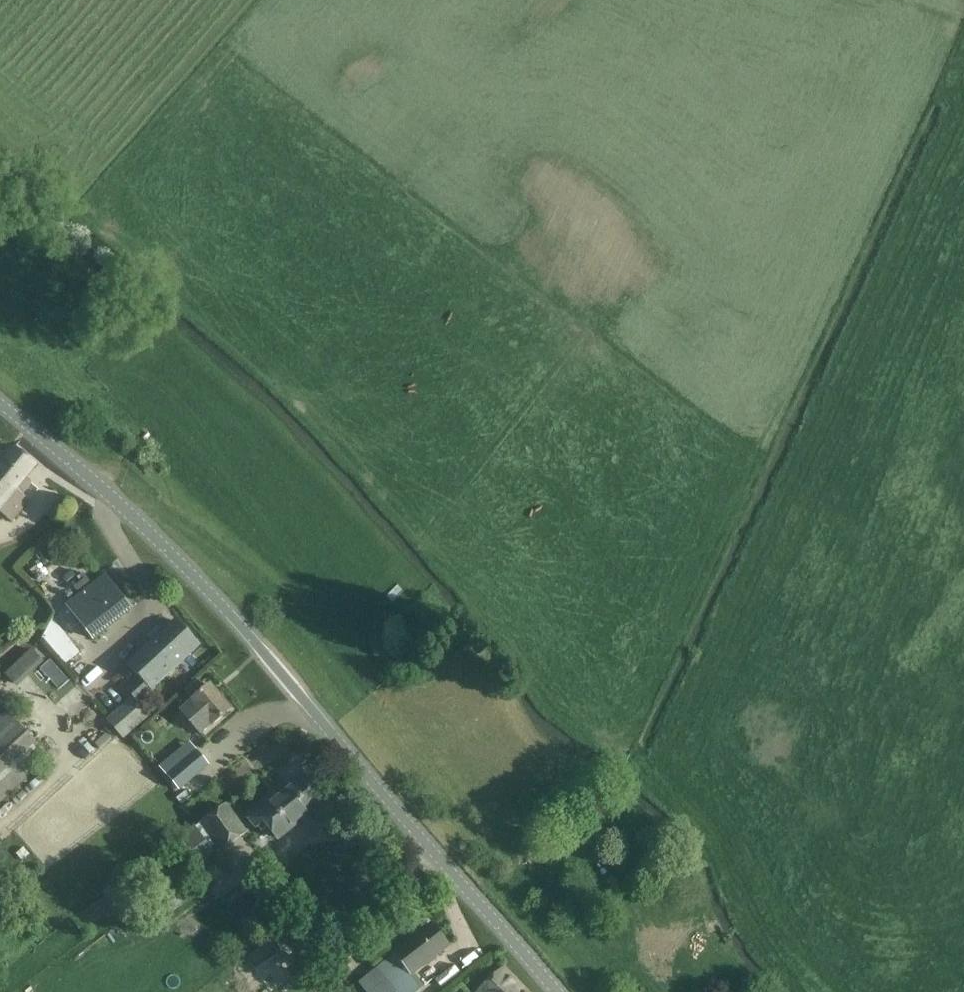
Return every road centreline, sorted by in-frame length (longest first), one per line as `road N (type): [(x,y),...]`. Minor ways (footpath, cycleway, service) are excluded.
road 1 (unclassified): [(558,991),(201,584),(0,403)]

